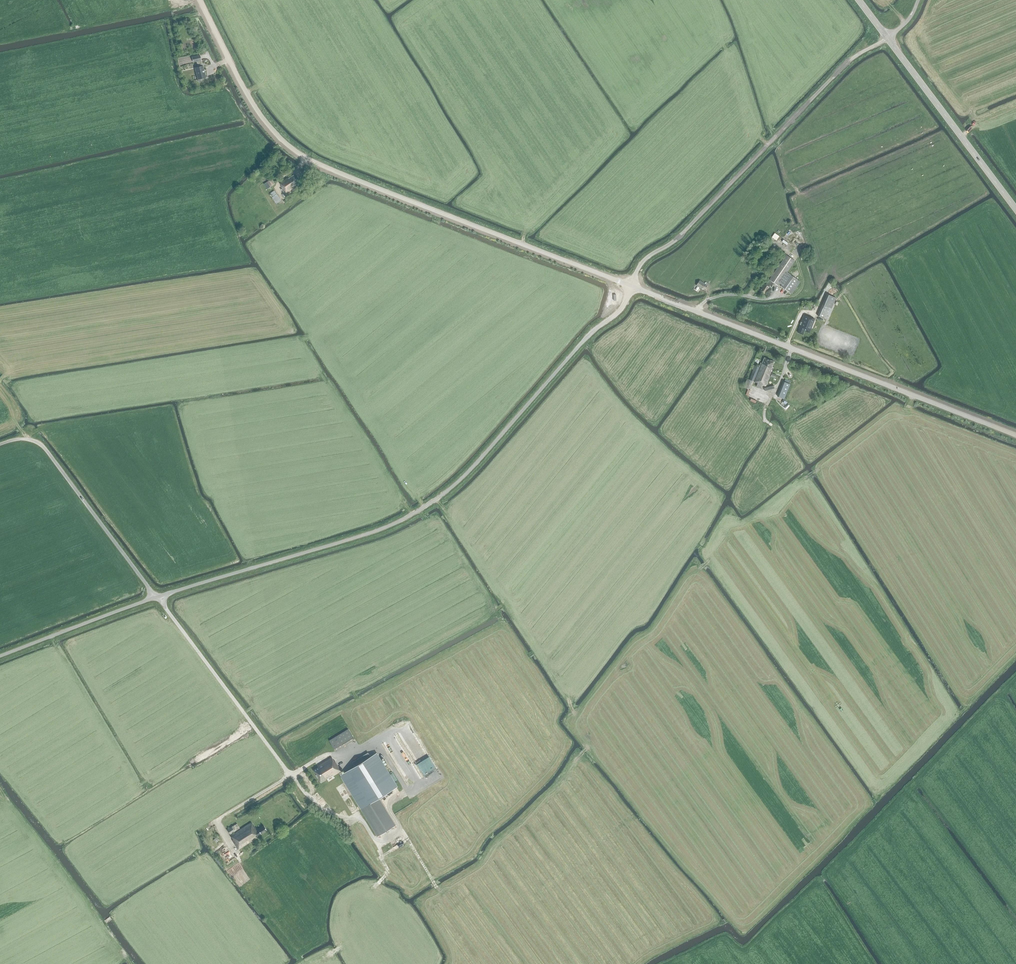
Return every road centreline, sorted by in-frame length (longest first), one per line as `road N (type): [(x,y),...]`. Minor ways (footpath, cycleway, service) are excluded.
road 1 (unclassified): [(0,658),(412,517),(469,473),(617,316),(632,286)]
road 2 (unclassified): [(632,286),(298,151),(257,111),(199,0)]
road 3 (unclassified): [(1015,435),(632,286)]
road 4 (unclassified): [(632,286),(648,257),(675,240),(852,58),(887,38)]
road 5 (secondary): [(1015,209),(887,38)]

